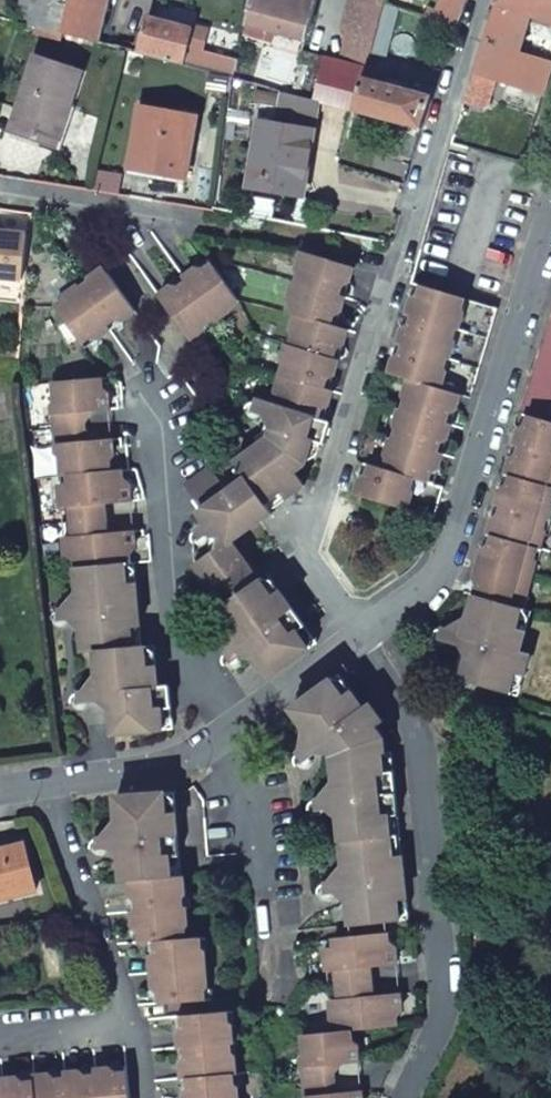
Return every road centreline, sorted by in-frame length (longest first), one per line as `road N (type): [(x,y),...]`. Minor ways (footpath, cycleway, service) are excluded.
road 1 (residential): [(486,0),(326,490)]
road 2 (residential): [(365,637),(411,749),(442,1029),(402,1097)]
road 3 (residential): [(365,637),(435,574),(550,225)]
road 4 (residential): [(209,746),(178,620),(159,389)]
road 5 (residential): [(60,787),(157,1097)]
road 6 (residential): [(235,729),(278,905),(281,996)]
road 7 (residential): [(0,197),(200,221)]
road 8 (residential): [(365,637),(308,550),(326,490)]
road 9 (residential): [(235,729),(365,637)]
road 10 (residential): [(60,787),(175,769),(209,746)]

